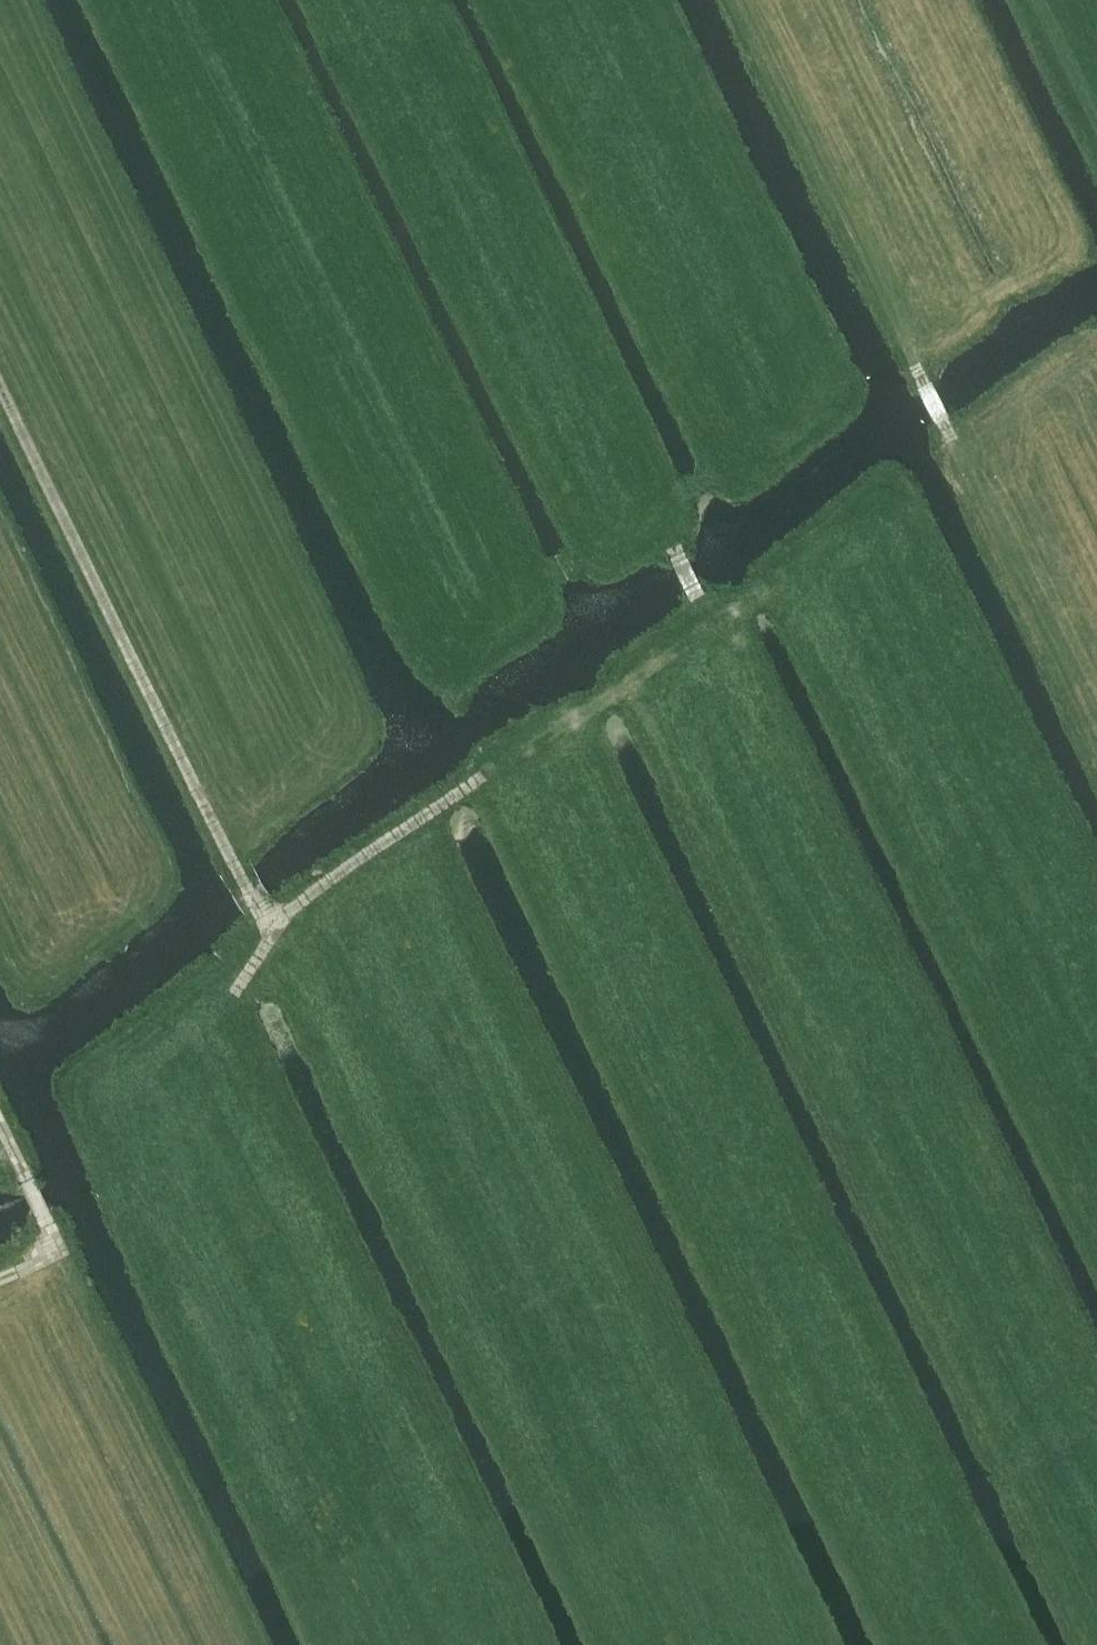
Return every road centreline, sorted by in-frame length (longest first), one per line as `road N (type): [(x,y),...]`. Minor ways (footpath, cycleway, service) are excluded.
road 1 (track): [(64,1254),(0,1118)]

